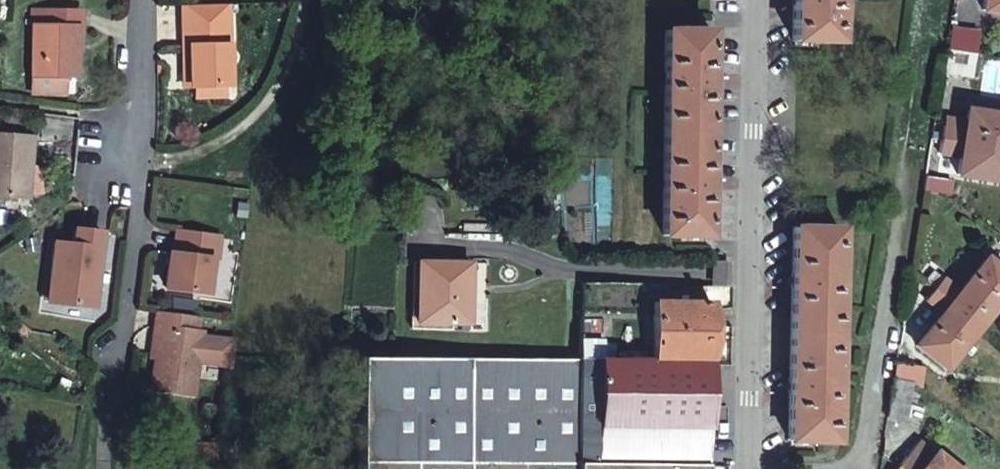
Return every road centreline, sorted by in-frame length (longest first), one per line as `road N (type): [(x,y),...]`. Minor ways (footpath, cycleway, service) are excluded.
road 1 (residential): [(749,468),(759,0)]
road 2 (residential): [(149,0),(144,124),(131,160)]

